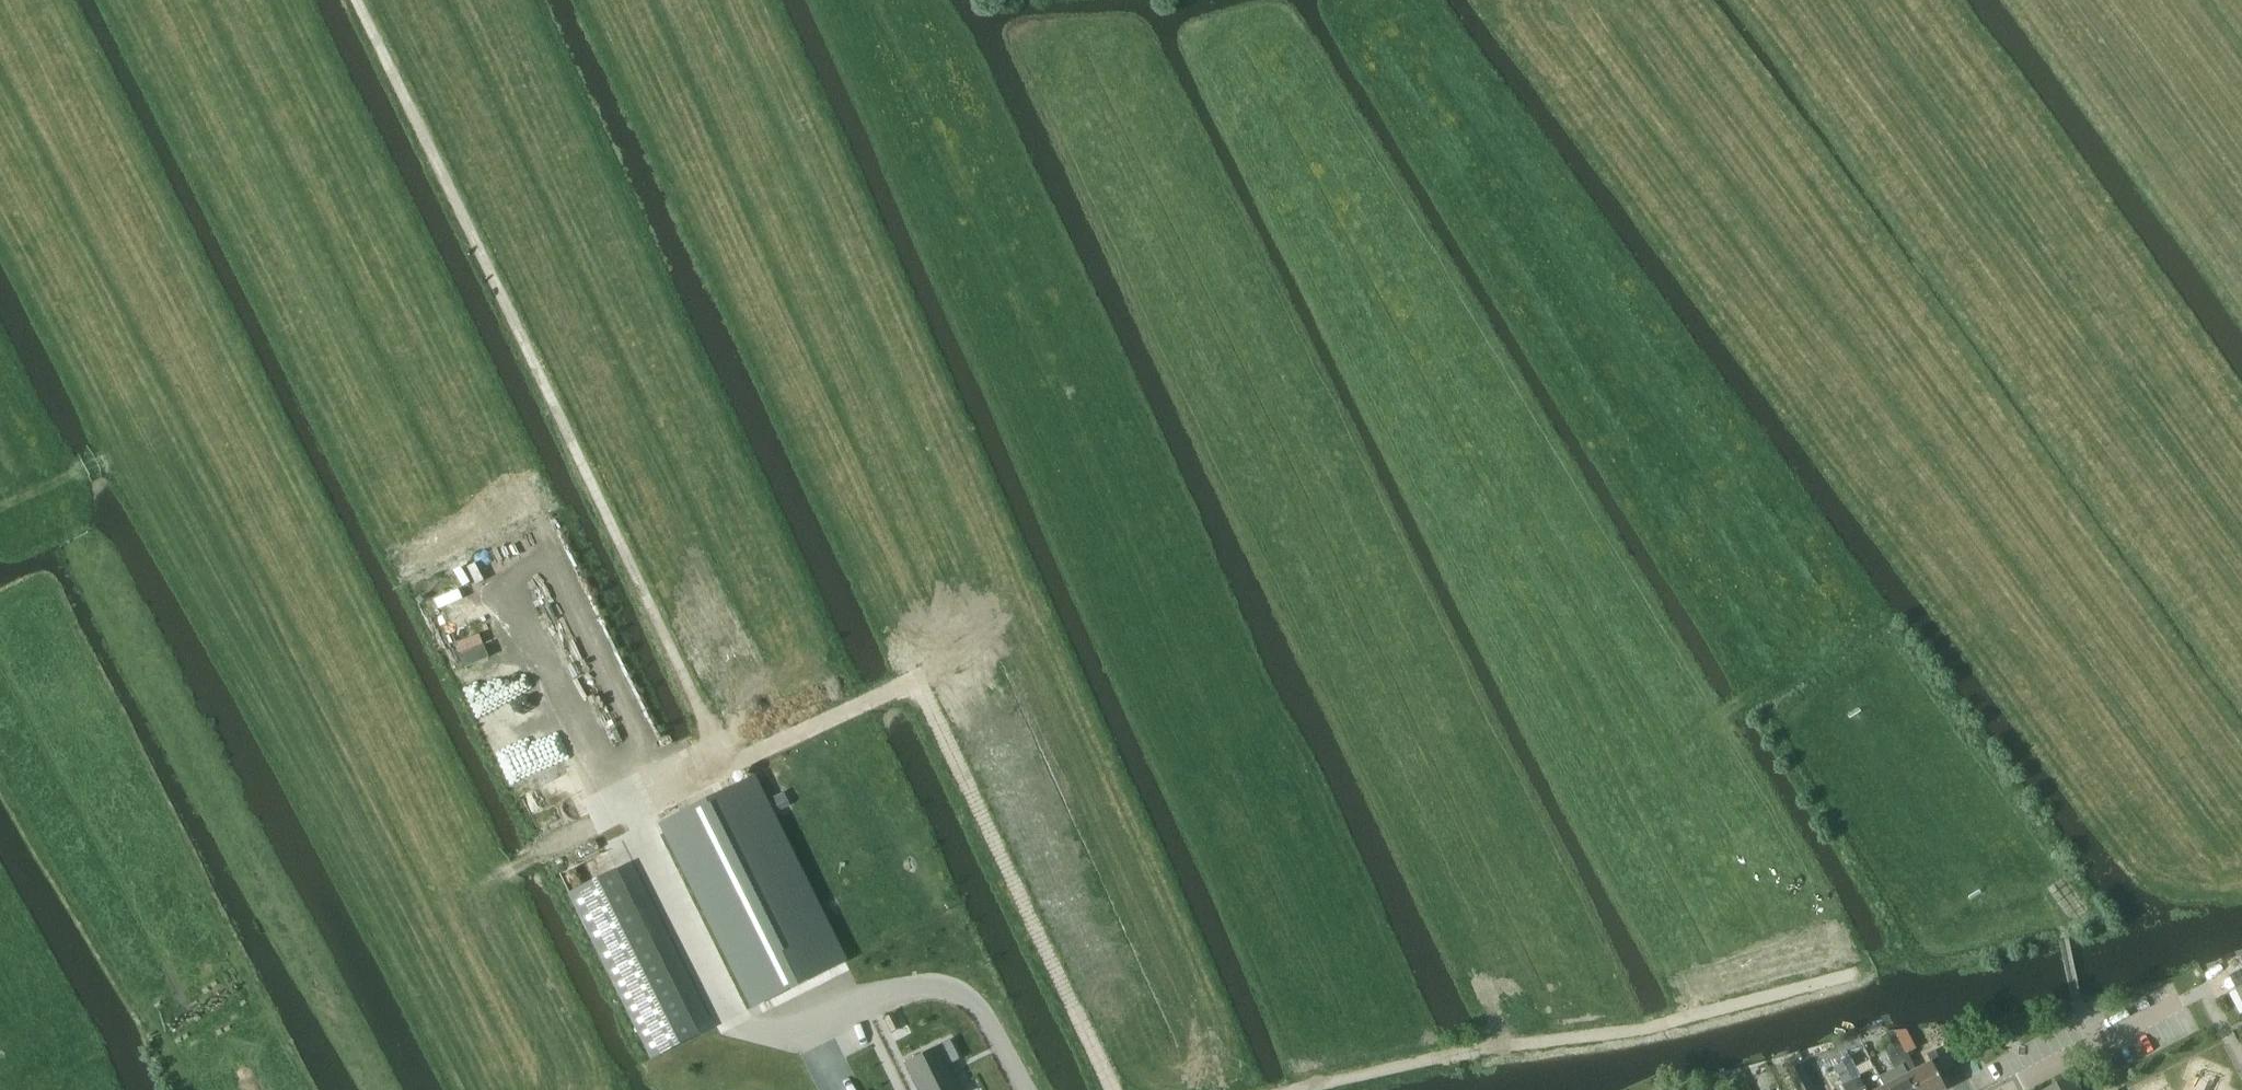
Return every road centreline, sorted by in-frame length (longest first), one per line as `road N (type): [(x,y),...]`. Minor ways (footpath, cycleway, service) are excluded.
road 1 (track): [(724,760),(356,0)]
road 2 (track): [(1289,1089),(1475,1050),(1671,1022),(1878,965),(2060,929)]
road 3 (residential): [(2015,1089),(2202,991)]

